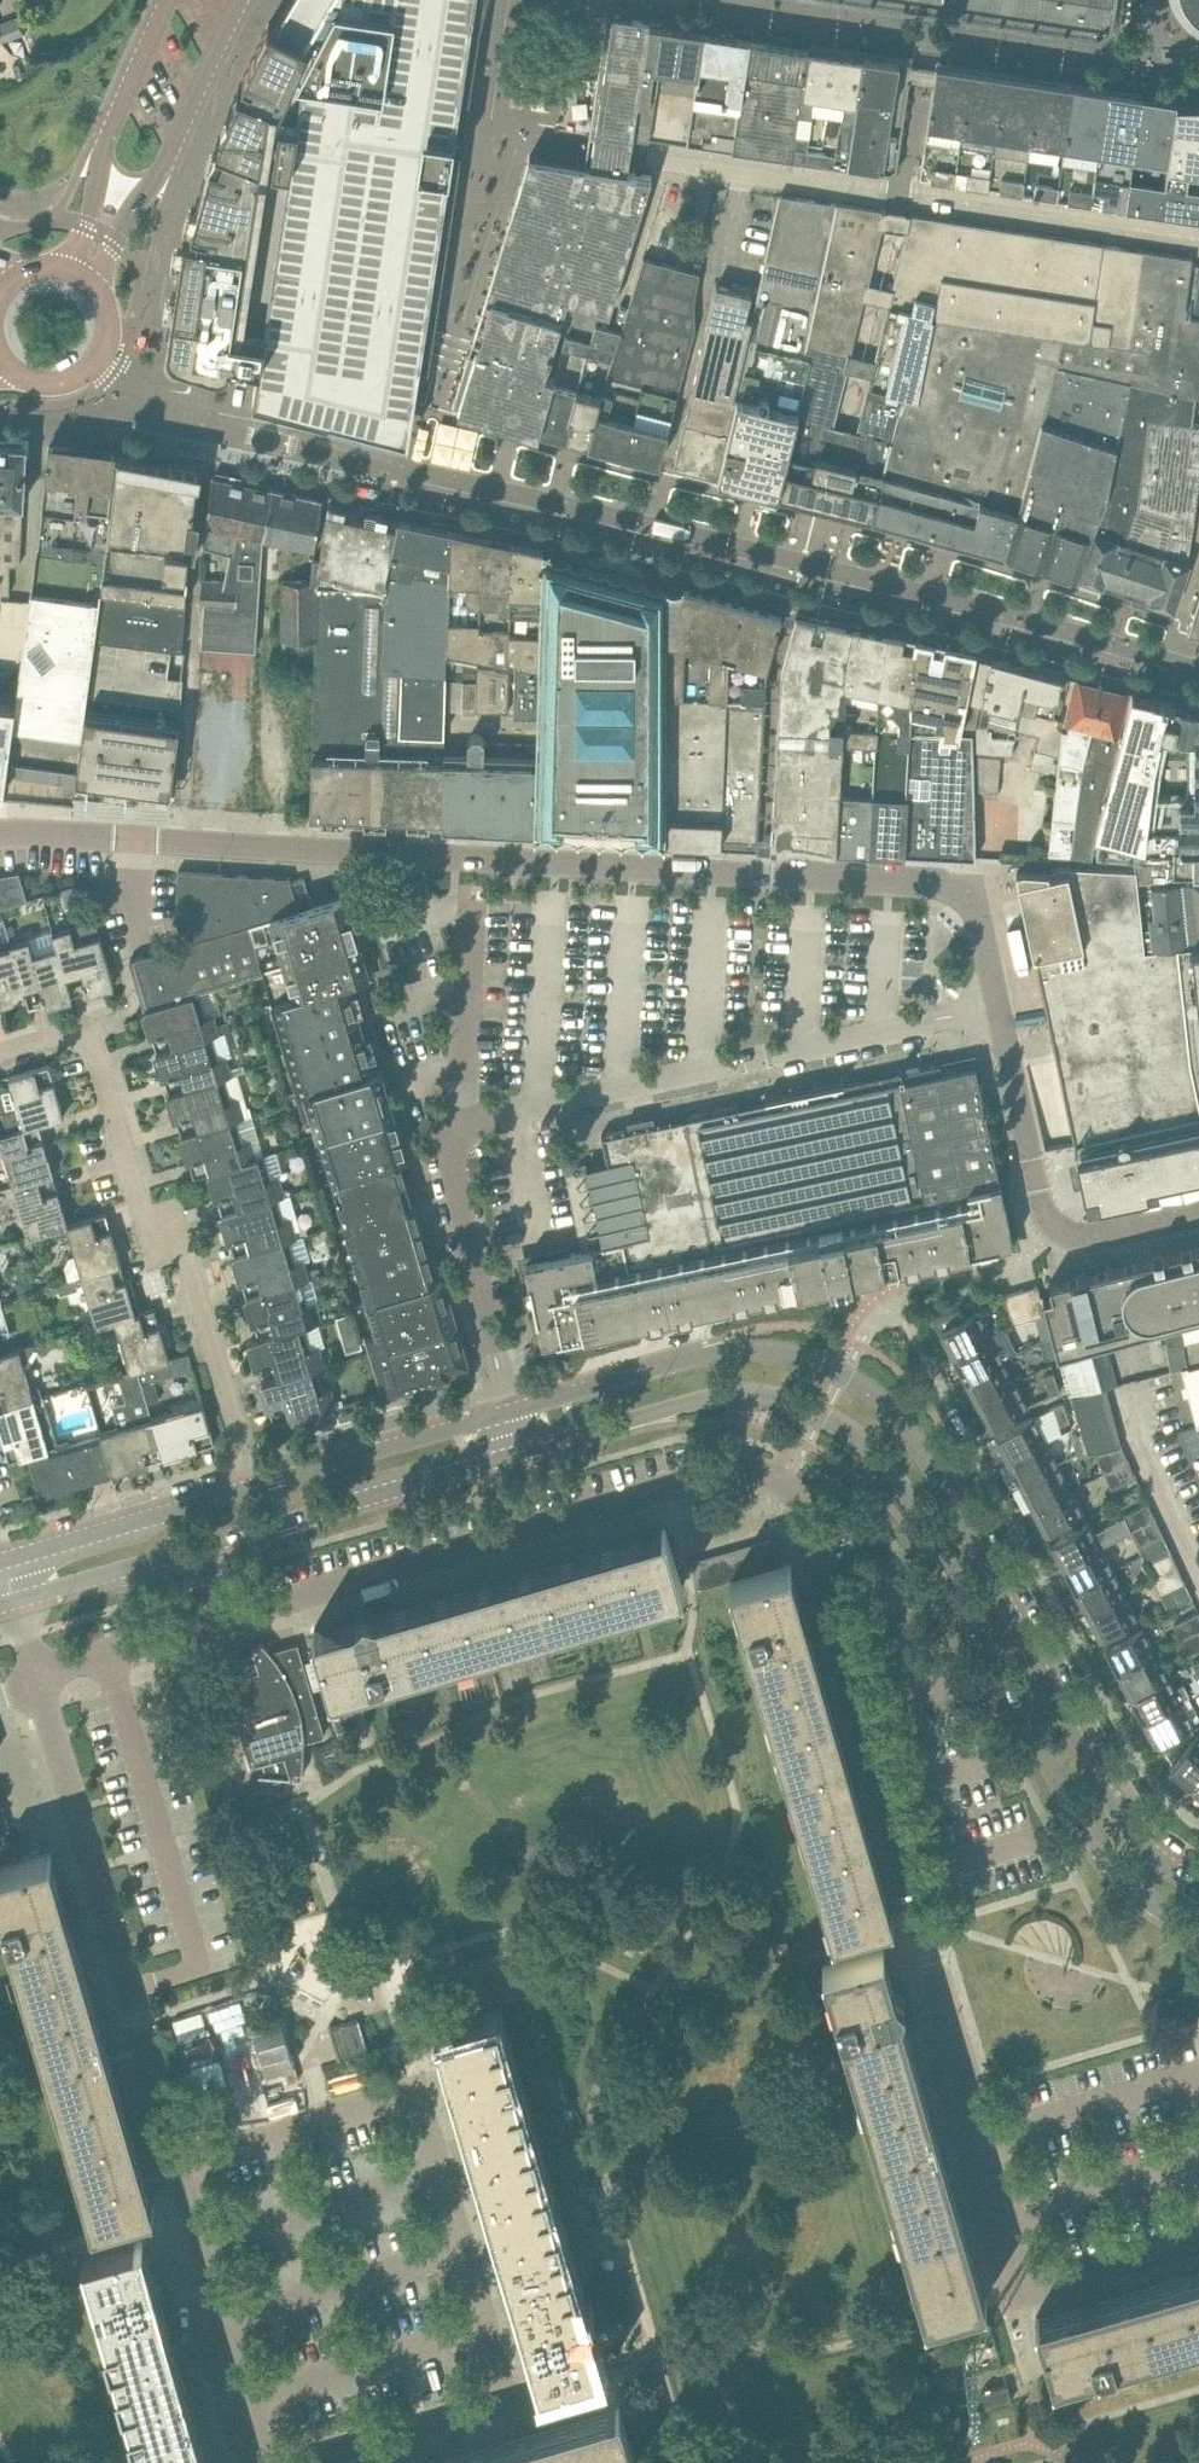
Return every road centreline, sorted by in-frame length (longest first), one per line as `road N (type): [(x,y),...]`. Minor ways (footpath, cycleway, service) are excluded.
road 1 (unclassified): [(998,1004),(976,910),(957,887),(0,833)]
road 2 (residential): [(1198,670),(802,562),(269,438),(165,401)]
road 3 (tertiary): [(1198,1886),(1151,1855),(1112,1805),(930,1463),(903,1423),(853,1378),(809,1357),(720,1351),(513,1410)]
road 4 (tertiary): [(523,1450),(710,1396),(784,1399),(833,1421),(897,1478),(929,1526),(1095,1841),(1149,1899),(1198,1925)]
road 5 (residential): [(1198,231),(480,132),(509,0)]
road 6 (residential): [(37,1673),(133,2022),(204,2240),(219,2296),(213,2324),(258,2462)]
road 7 (residential): [(286,2462),(505,2399),(400,2032)]
road 8 (residential): [(258,1485),(175,1223),(140,1206),(87,1038),(59,1031),(0,1048)]
road 9 (unclassified): [(461,1121),(998,1004)]
road 10 (tertiary): [(13,1603),(523,1450)]
road 11 (unclassified): [(1198,1215),(1090,1236),(1057,1226),(1046,1214),(998,1004)]
road 12 (unclassified): [(92,291),(127,217),(165,173),(245,0)]
road 13 (unclassified): [(513,1410),(451,1160),(461,1121)]
road 14 (unclassified): [(167,0),(107,130),(67,274)]
road 15 (tertiary): [(258,1485),(0,1558)]
road 16 (tertiary): [(513,1410),(258,1485)]
road 17 (unclassified): [(461,1121),(473,906)]

